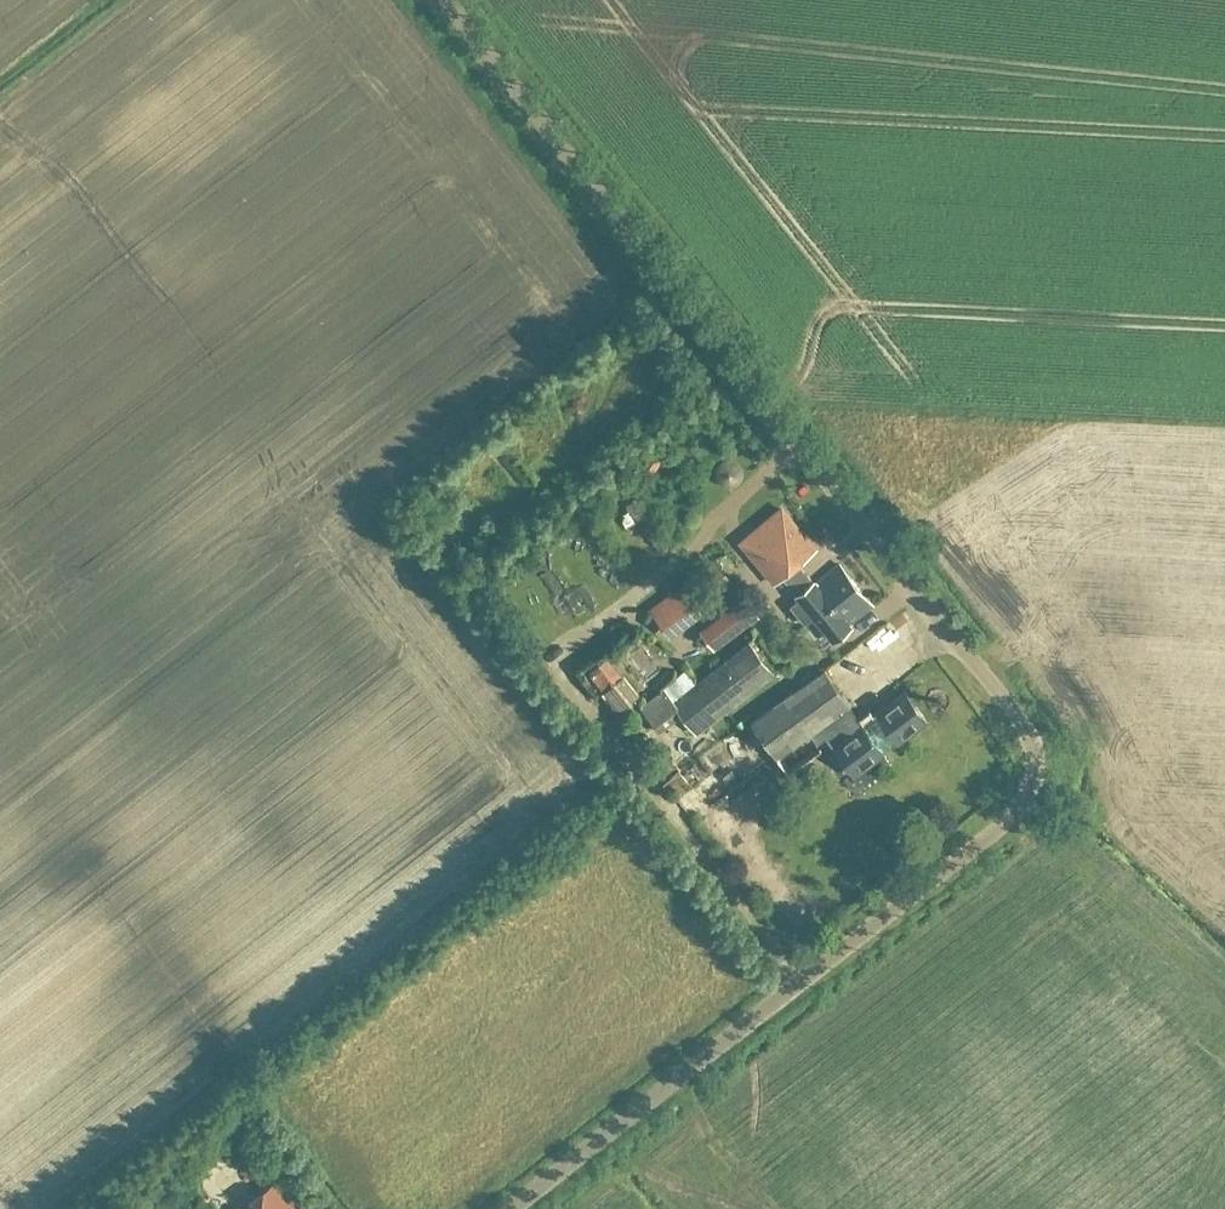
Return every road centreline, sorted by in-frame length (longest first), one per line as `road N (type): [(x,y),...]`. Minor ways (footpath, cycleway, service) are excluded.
road 1 (unclassified): [(534,1208),(1011,834),(1030,801),(1029,769),(1009,731),(444,0)]

